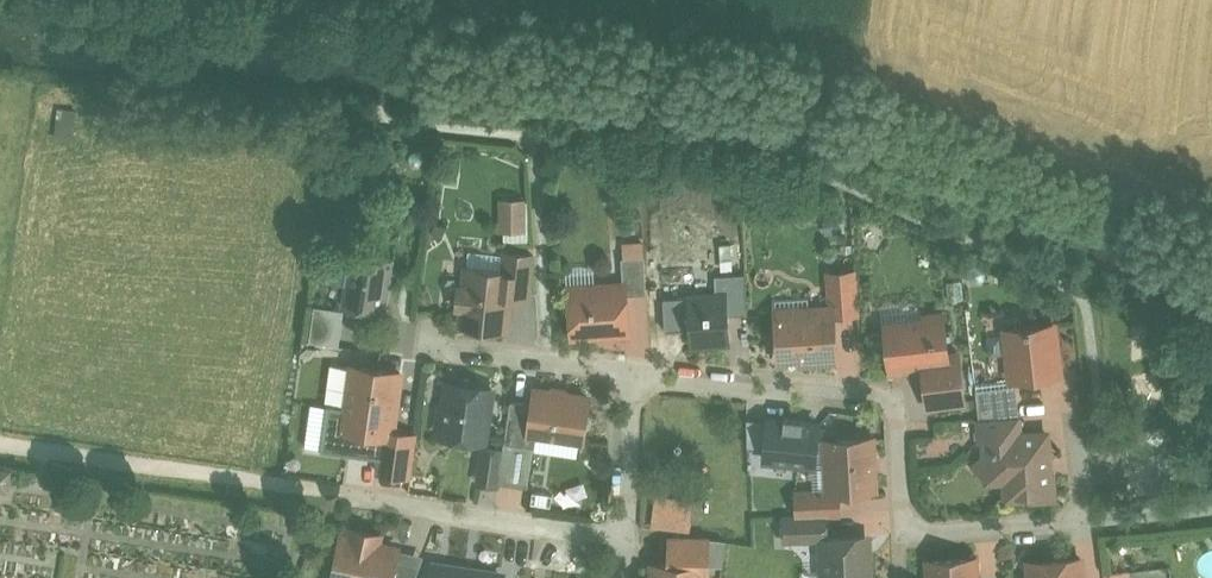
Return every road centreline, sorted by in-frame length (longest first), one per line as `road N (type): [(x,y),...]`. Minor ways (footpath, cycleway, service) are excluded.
road 1 (residential): [(629,373),(899,408),(909,538),(1211,515)]
road 2 (residential): [(0,444),(316,484),(624,542)]
road 3 (residential): [(428,348),(629,373)]
road 4 (residential): [(624,542),(629,373)]

